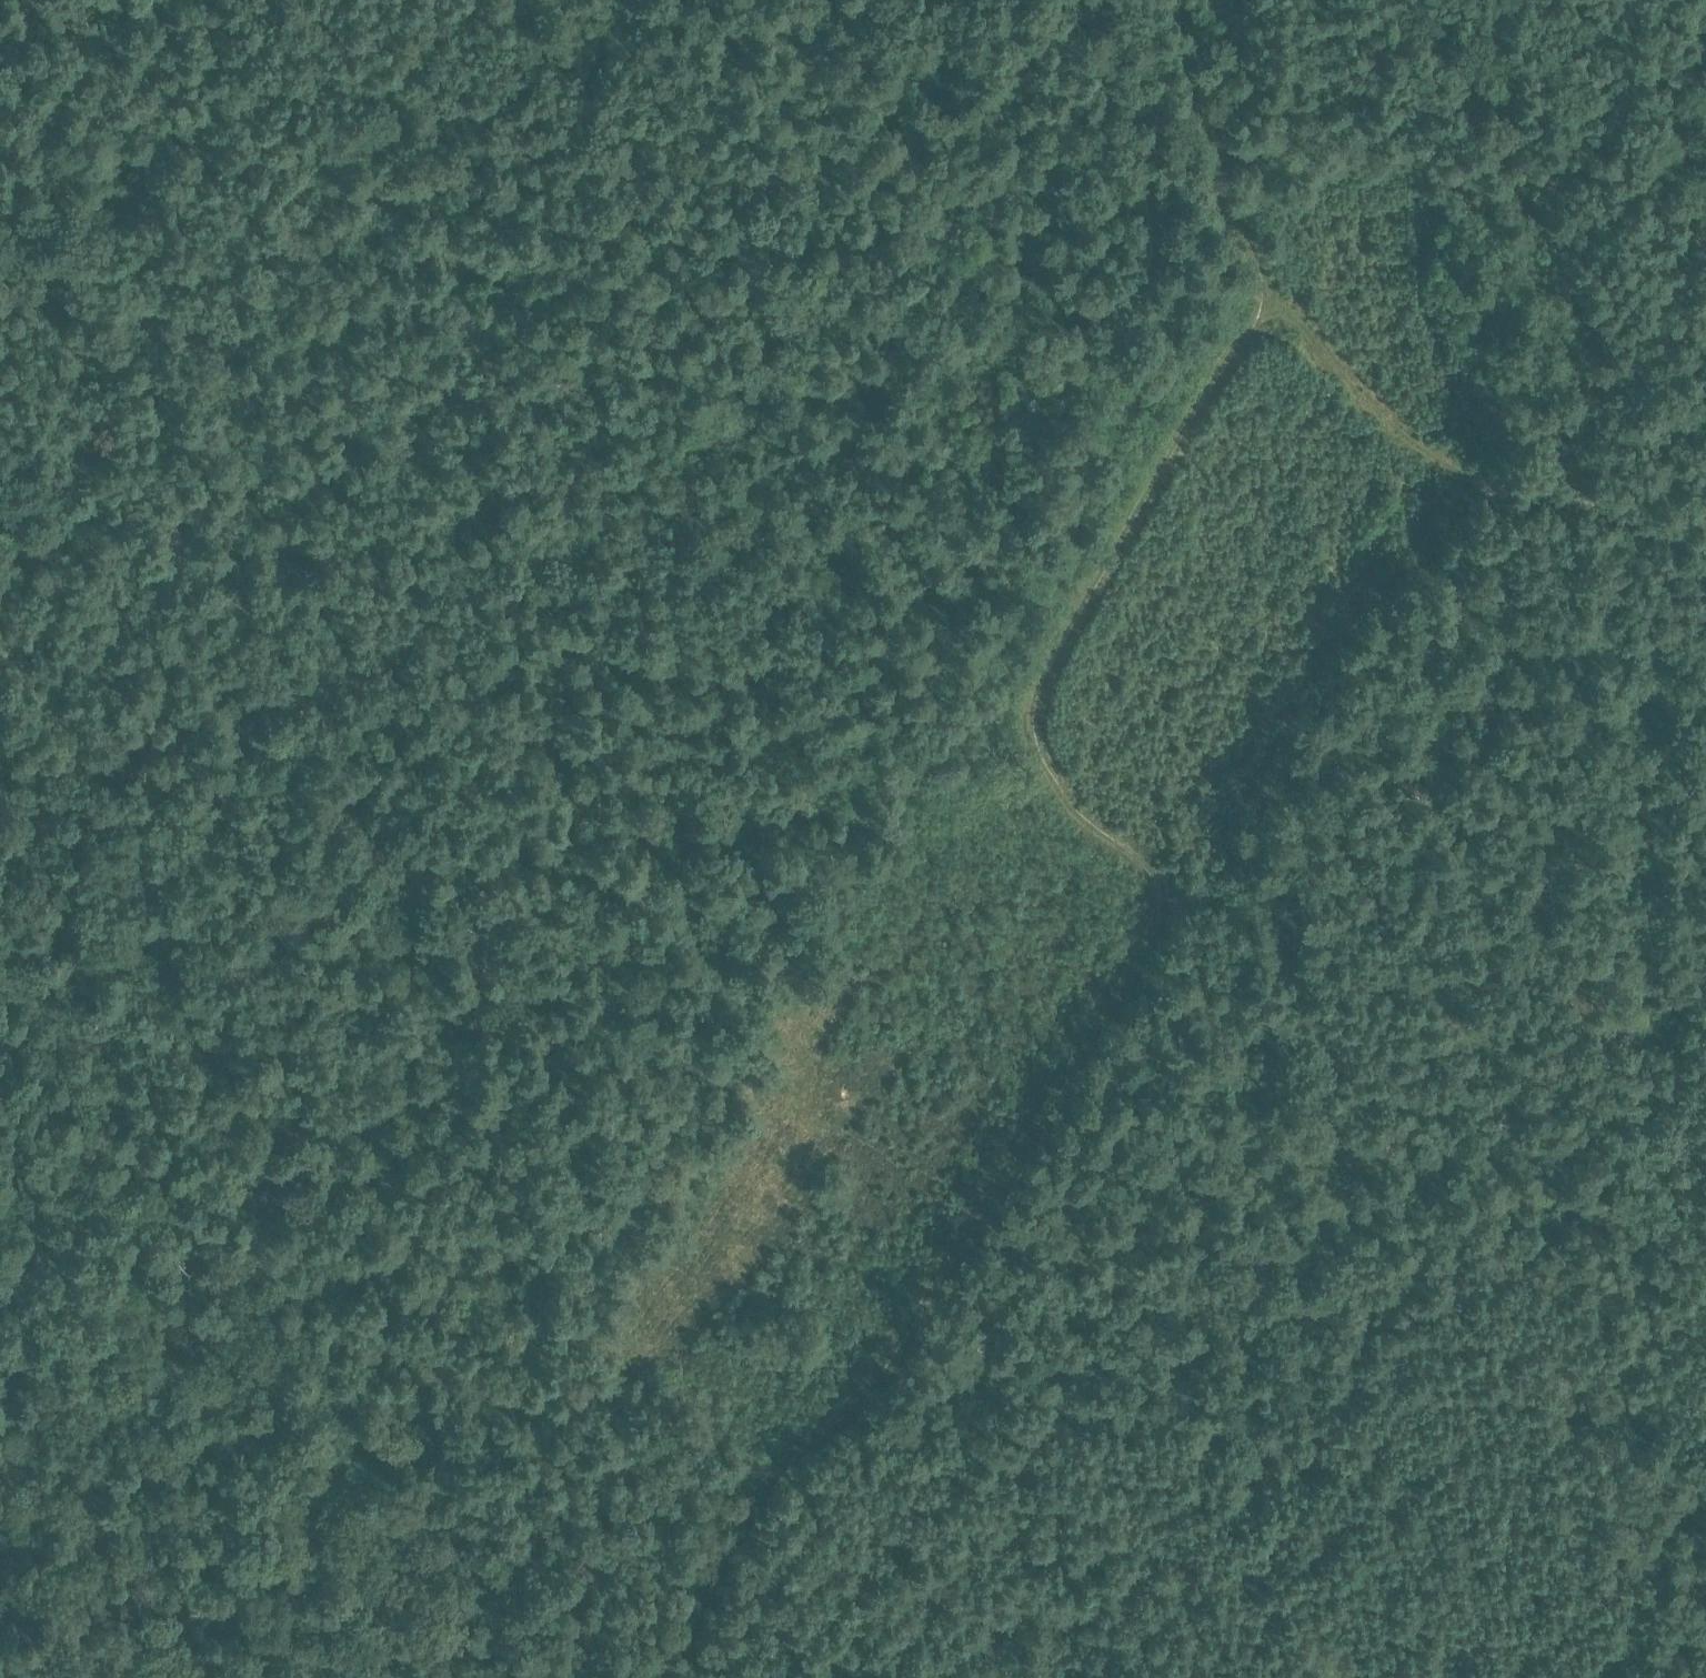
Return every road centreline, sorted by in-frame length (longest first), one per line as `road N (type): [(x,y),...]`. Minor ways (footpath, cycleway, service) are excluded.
road 1 (track): [(659,1677),(768,1477),(862,1395),(891,1355),(1156,923),(1153,873),(1080,817),(1041,761),(1031,730),(1035,693),(1207,387),(1277,299)]
road 2 (track): [(1175,0),(1237,229),(1277,299),(1382,420),(1469,477),(1705,535)]

